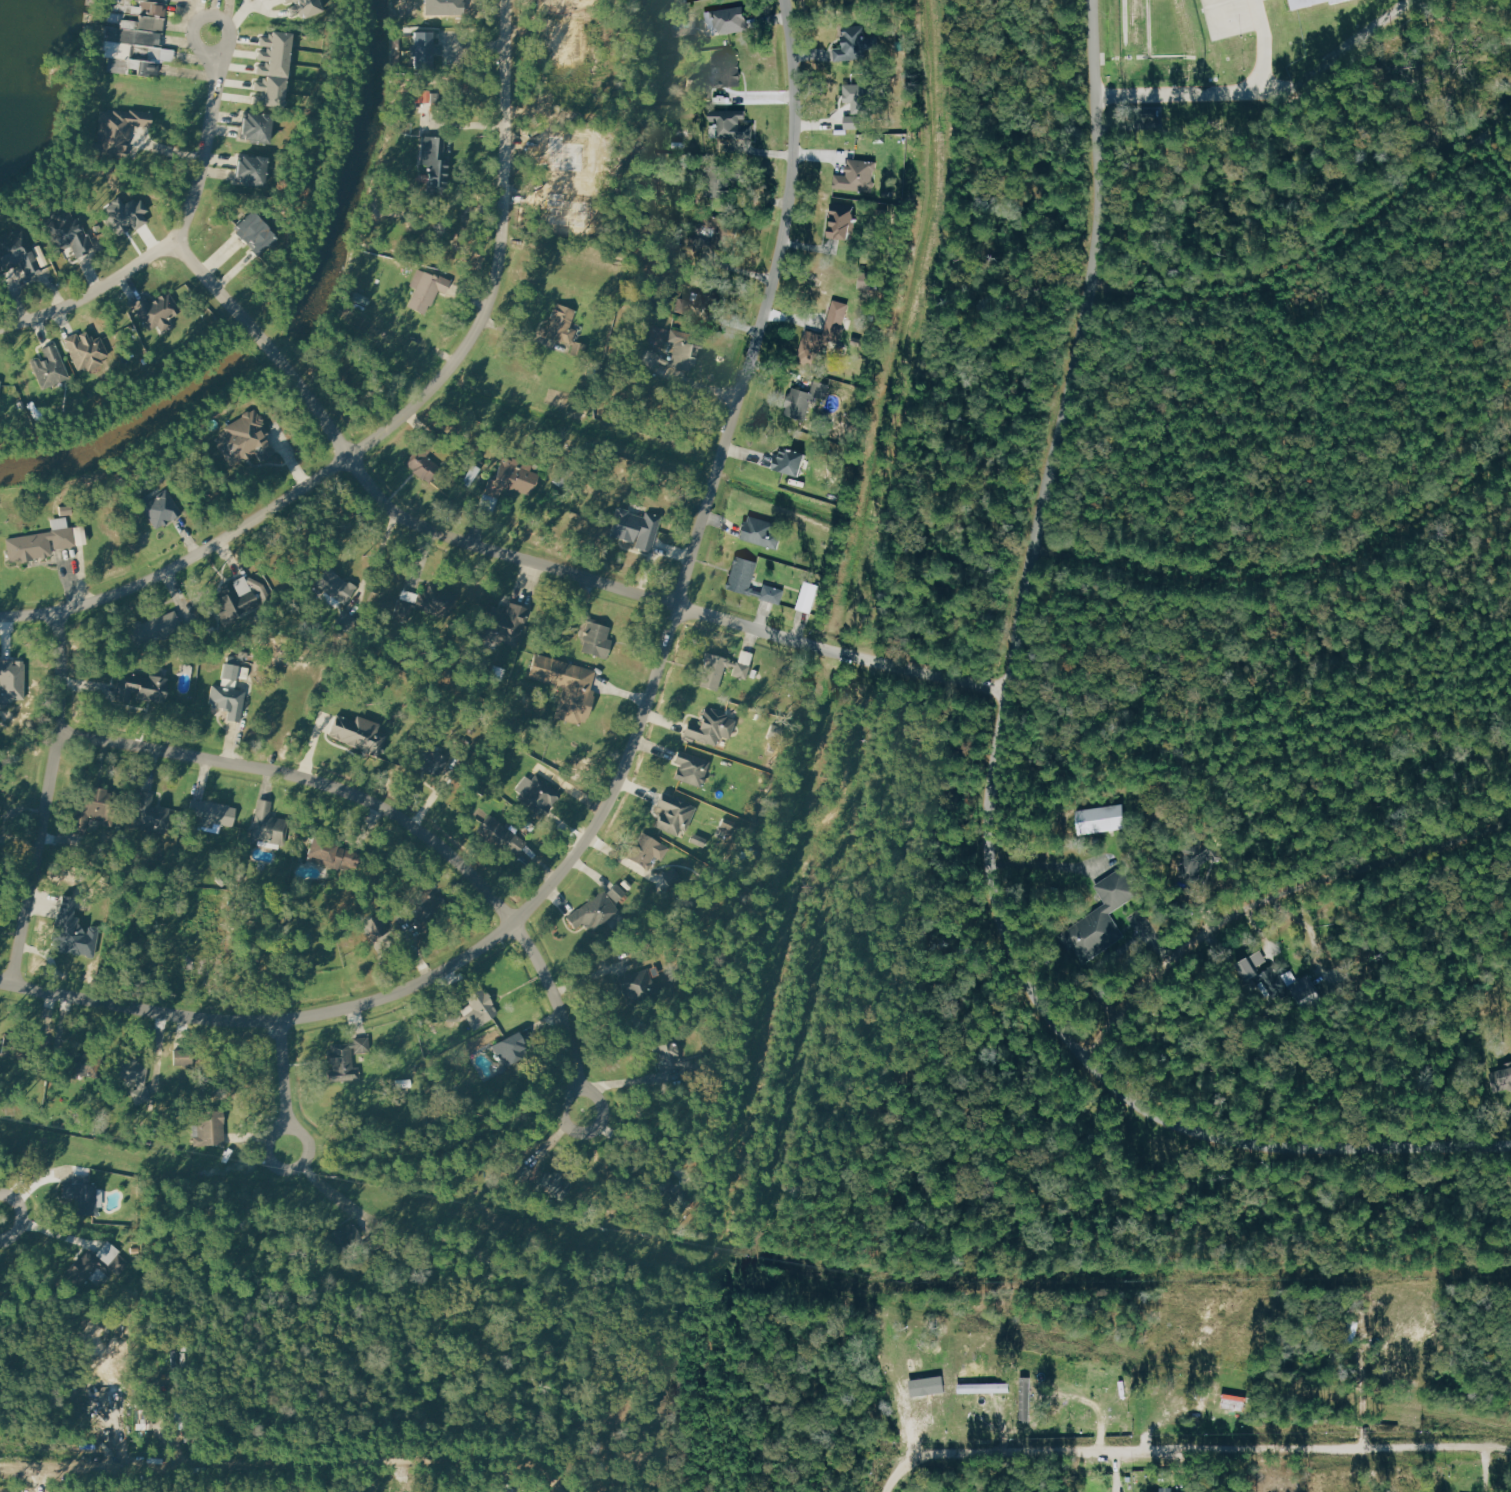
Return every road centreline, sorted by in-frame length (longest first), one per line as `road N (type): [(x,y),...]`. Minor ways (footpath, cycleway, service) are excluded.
road 1 (residential): [(1510,1147),(1287,1147),(1172,1123),(1115,1092),(1045,1020),(996,922),(983,822),(1089,265),(1094,0)]
road 2 (residential): [(0,981),(207,1018),(281,1020),(361,1005),(430,978),(516,924),(566,870),(615,796),(763,329),(794,135),(793,50),(783,0)]
road 3 (residential): [(171,245),(308,391),(376,493),(416,524),(677,607),(1005,693)]
road 4 (residential): [(0,615),(94,605),(153,585),(352,459),(443,381),(476,333),(504,240),(509,0)]
road 5 (residential): [(58,734),(299,775),(382,805),(435,839),(494,896),(544,965),(572,1034),(585,1111)]
road 6 (residential): [(1510,1455),(1483,1445),(922,1458),(896,1472),(886,1491)]
road 7 (residential): [(553,1475),(513,1458),(0,1464)]
road 8 (residential): [(1036,543),(1137,574),(1282,577),(1340,560),(1403,528),(1510,452)]
road 9 (residential): [(1510,820),(1217,923),(1175,952),(1074,1053)]
road 10 (residential): [(1086,283),(1190,302),(1283,281),(1510,117)]
road 11 (residential): [(0,327),(98,292),(171,245),(206,167),(217,49)]
road 12 (residential): [(13,983),(58,734),(58,610)]
road 13 (residential): [(281,1020),(289,1147)]

